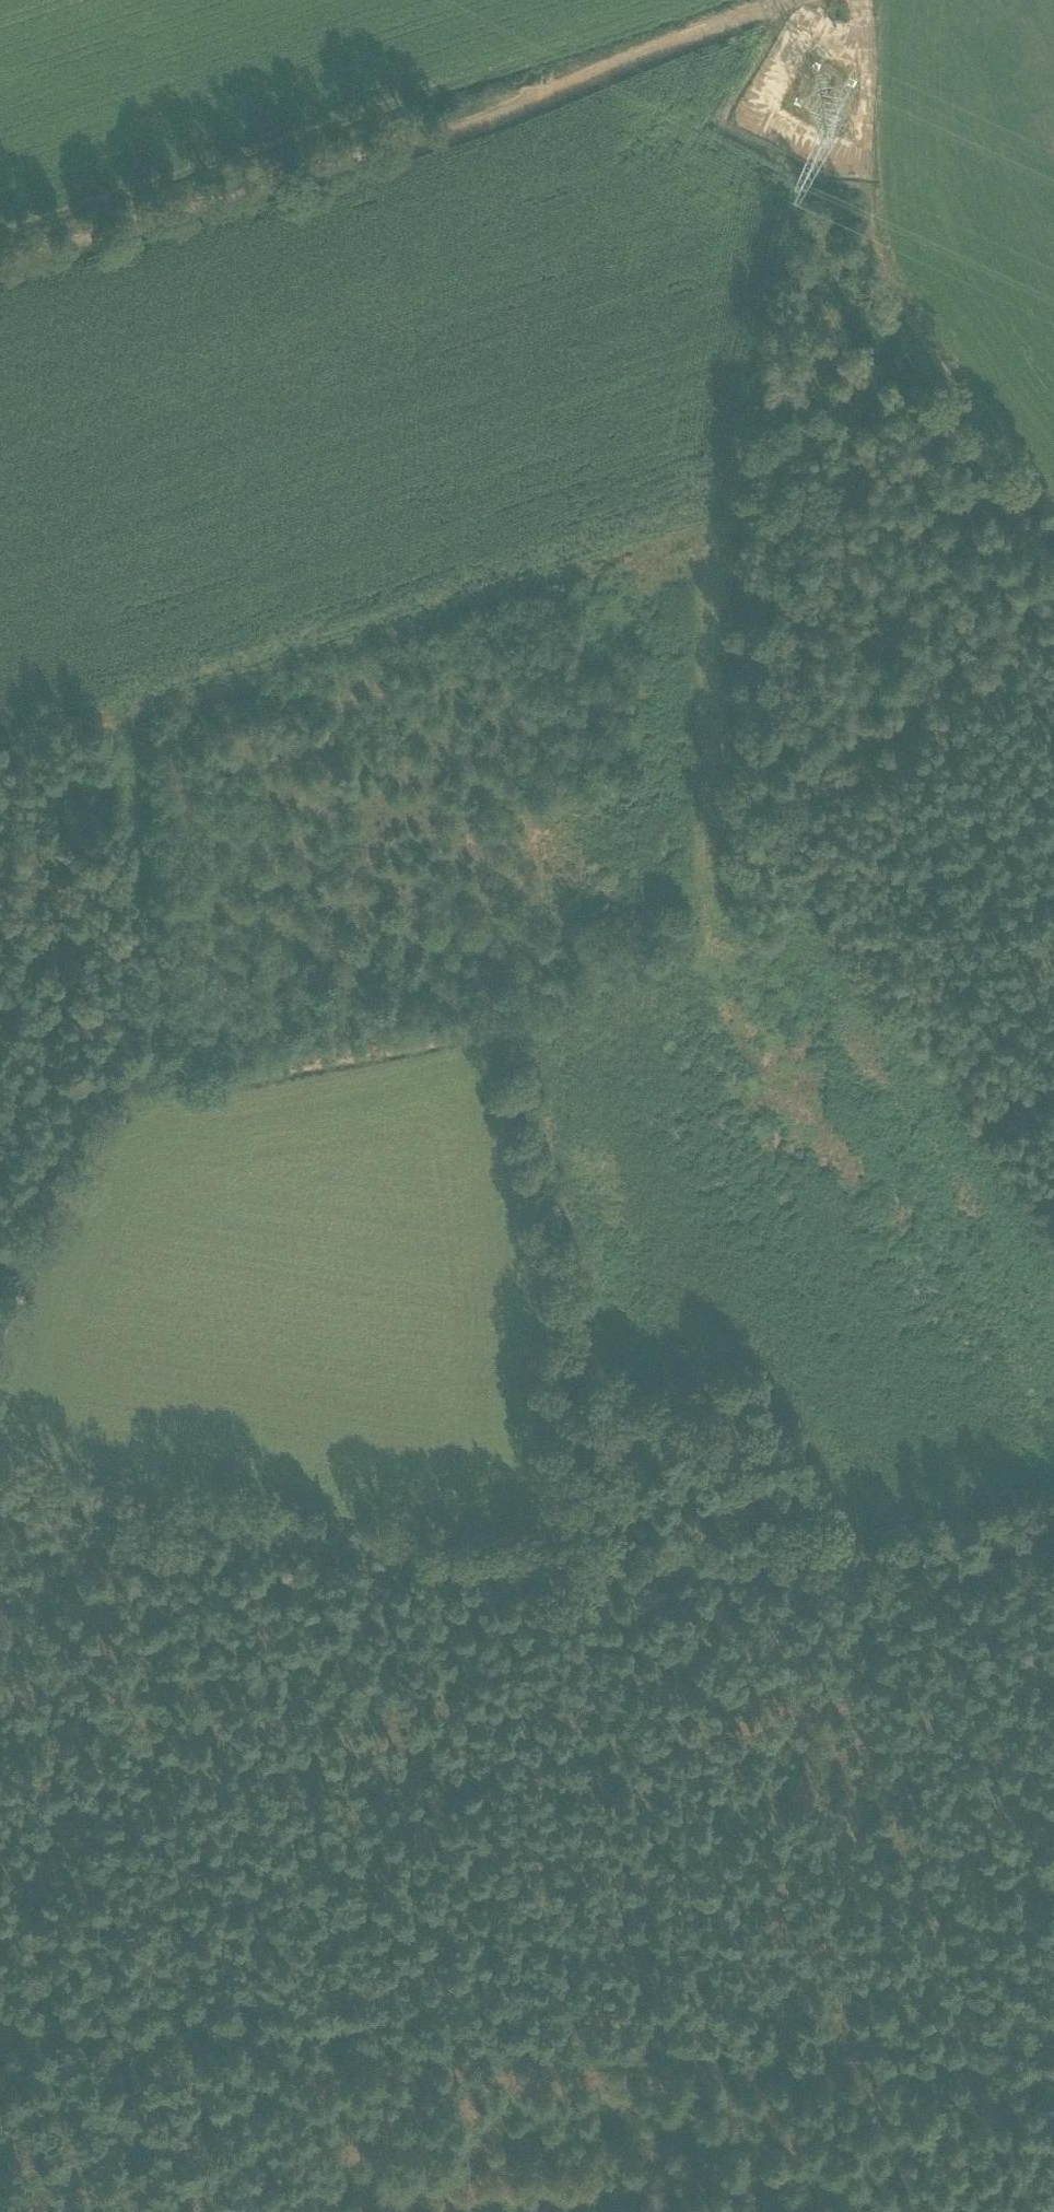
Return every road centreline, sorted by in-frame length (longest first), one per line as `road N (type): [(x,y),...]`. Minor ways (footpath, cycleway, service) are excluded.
road 1 (track): [(1053,1529),(850,1566),(570,1578),(0,1493)]
road 2 (track): [(0,273),(816,0)]
road 3 (track): [(869,0),(875,223),(1053,495)]

